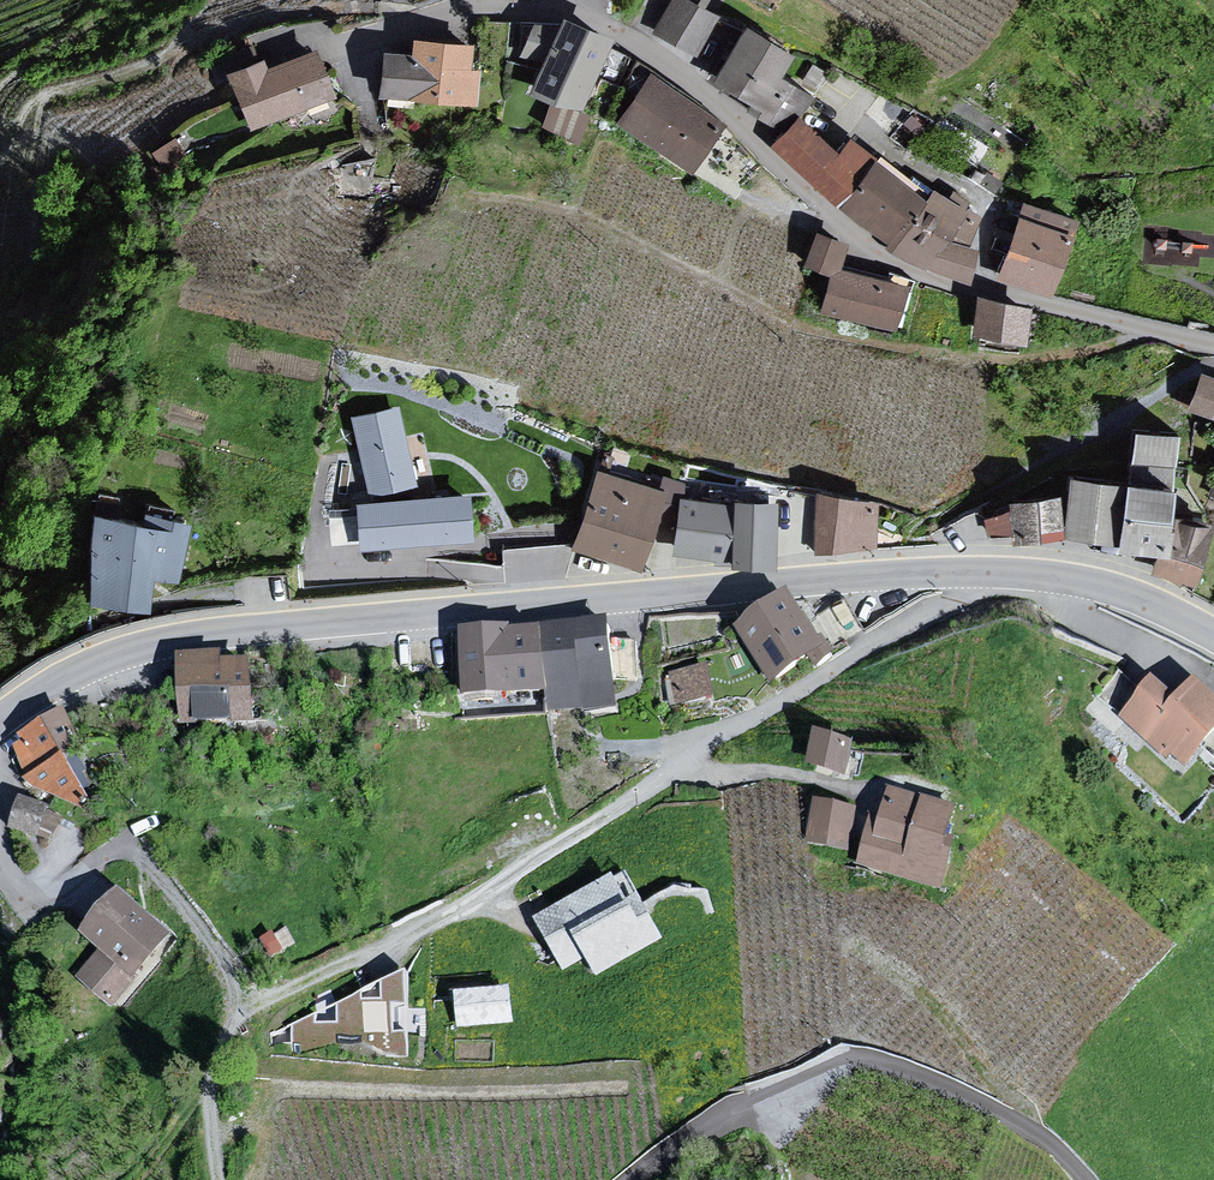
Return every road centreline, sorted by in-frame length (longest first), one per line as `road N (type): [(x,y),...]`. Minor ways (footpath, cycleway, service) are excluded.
road 1 (unclassified): [(0,720),(79,670),(182,637),(874,576),(1054,577),(1113,589),(1213,635)]
road 2 (residential): [(1213,344),(922,274),(866,248),(658,52),(602,18),(559,7),(459,10),(329,49)]
road 3 (unclassified): [(631,1179),(719,1118),(857,1059),(901,1066),(992,1107),(1052,1144),(1088,1179)]
road 4 (track): [(227,1028),(210,1116),(219,1179)]

